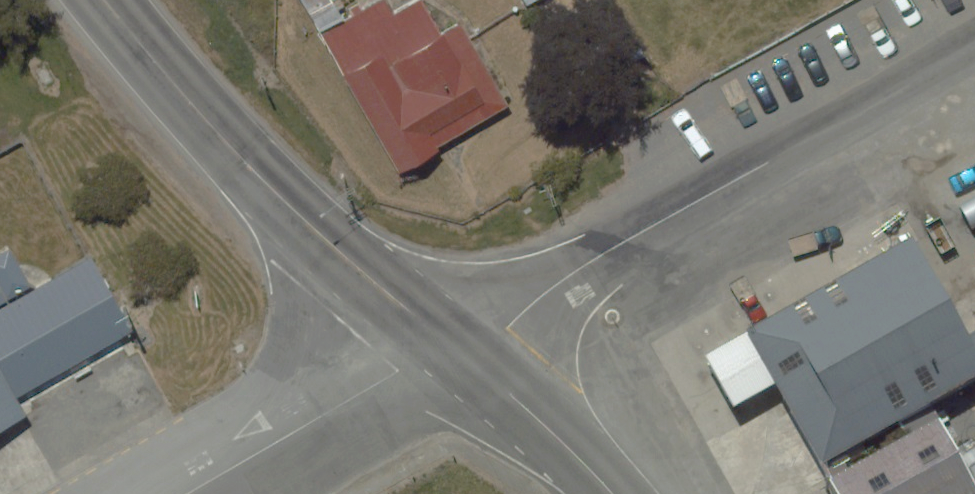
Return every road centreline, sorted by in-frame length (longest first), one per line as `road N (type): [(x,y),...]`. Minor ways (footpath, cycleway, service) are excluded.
road 1 (residential): [(974,43),(618,245),(510,325),(451,348)]
road 2 (primary): [(451,348),(233,149),(101,0)]
road 3 (residential): [(186,493),(394,372),(451,348)]
road 4 (primary): [(611,493),(556,434),(451,348)]

